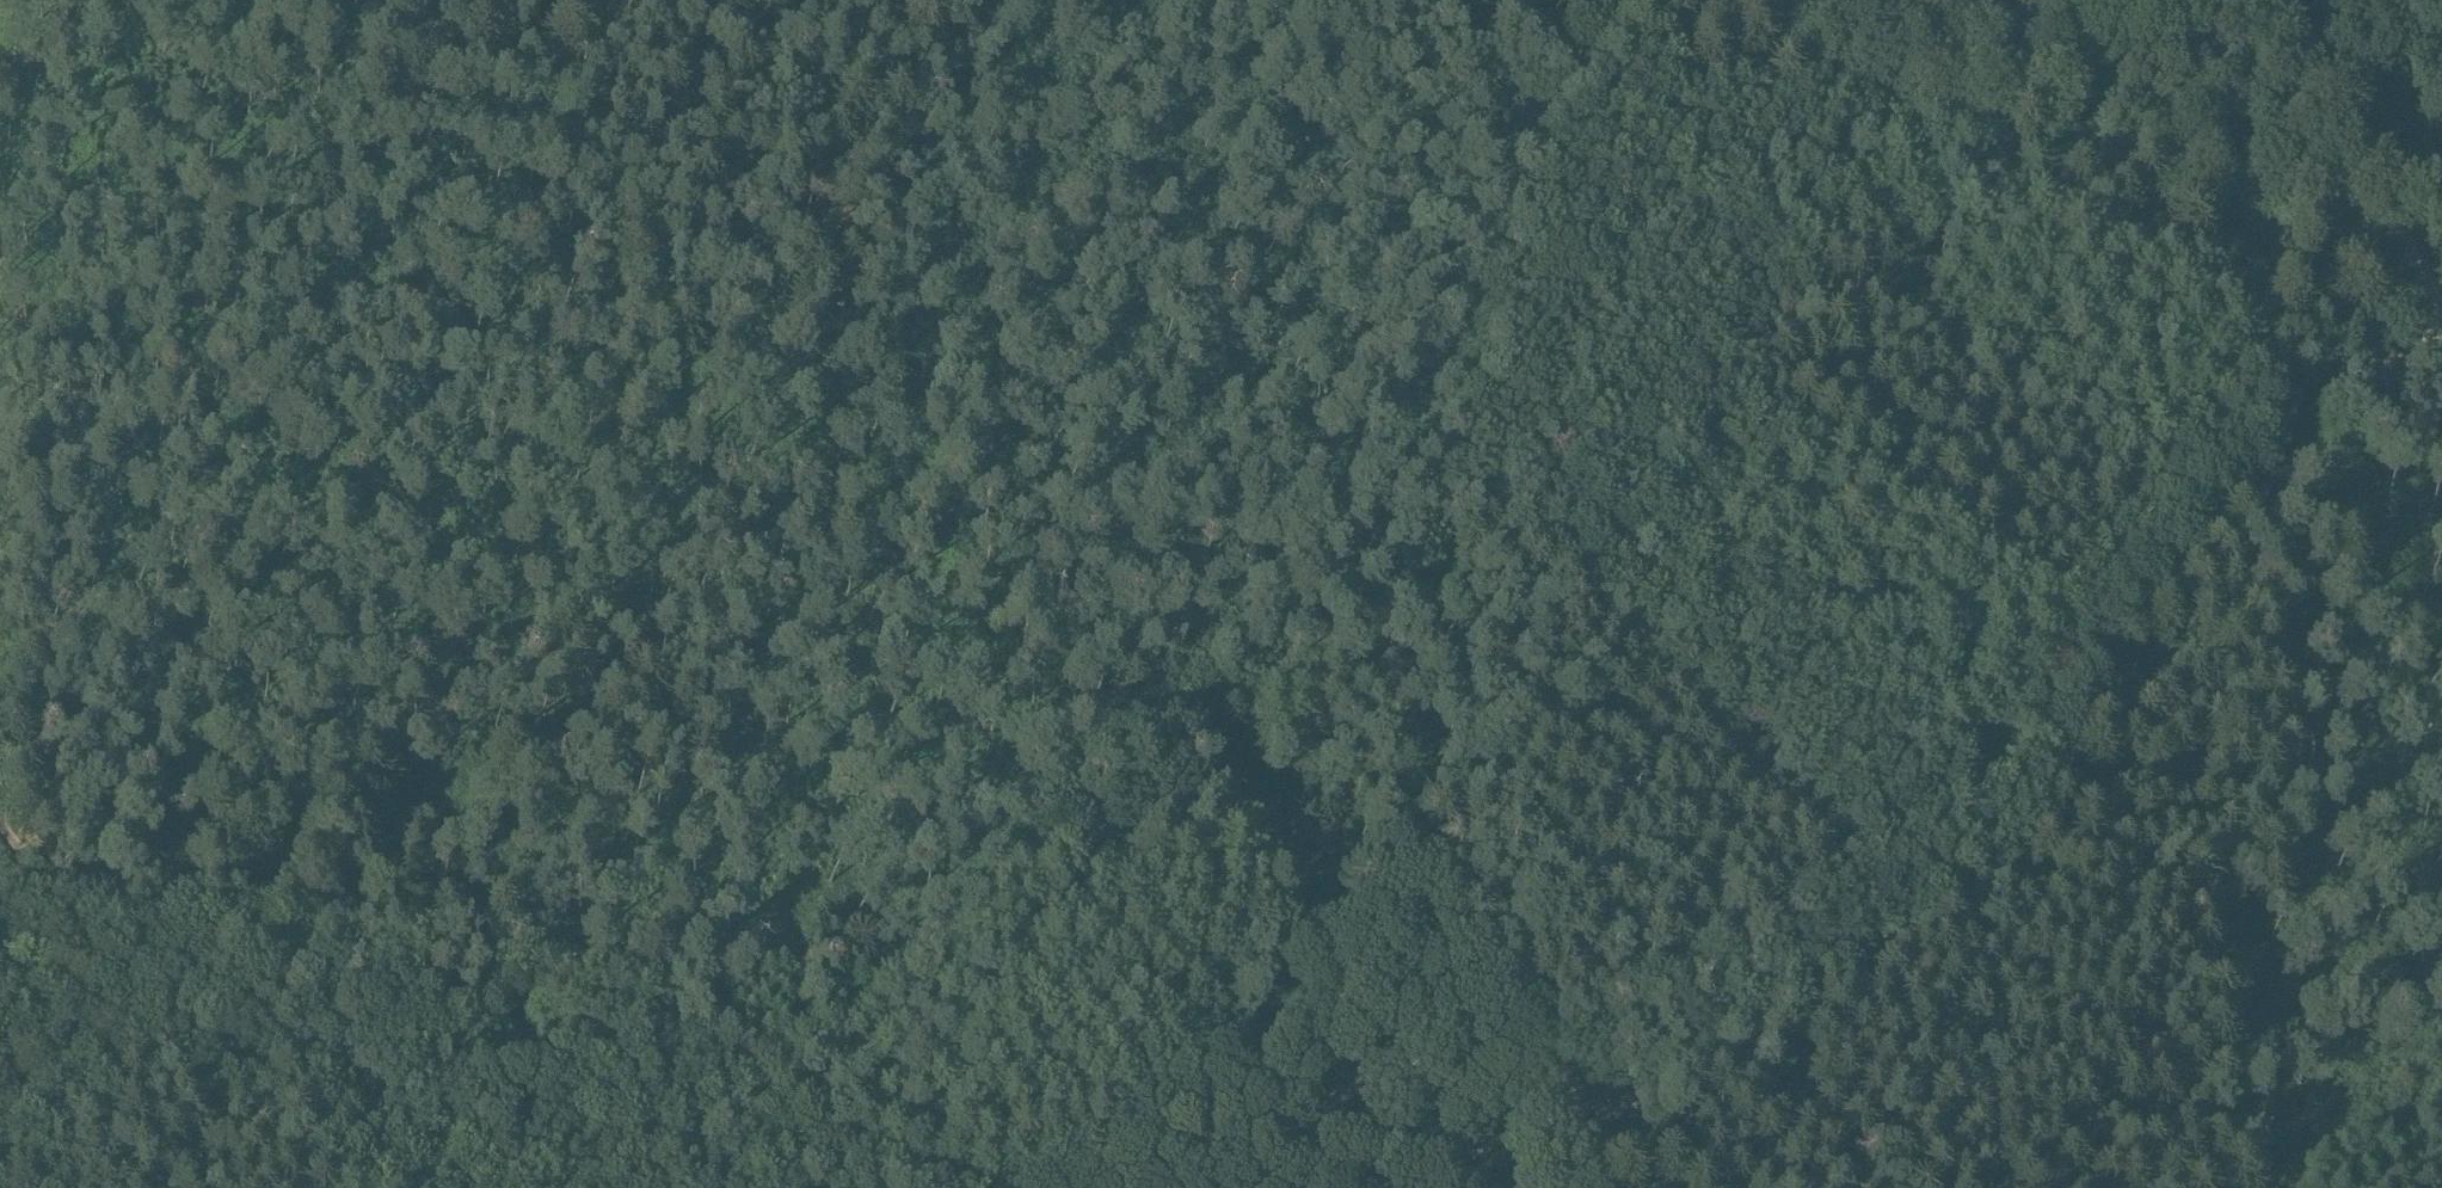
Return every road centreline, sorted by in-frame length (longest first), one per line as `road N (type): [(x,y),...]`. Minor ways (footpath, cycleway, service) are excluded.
road 1 (track): [(2441,309),(2351,126),(2276,0)]

